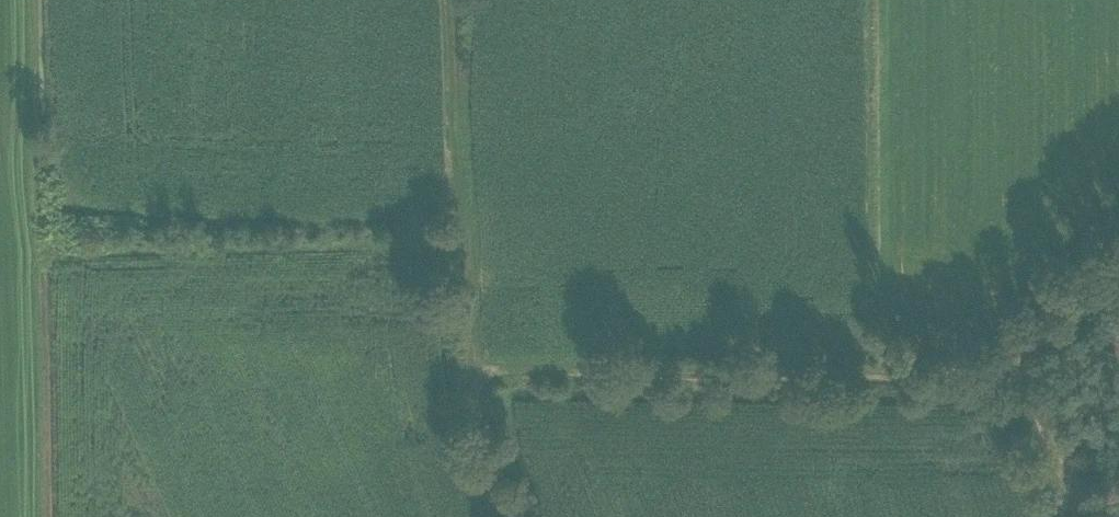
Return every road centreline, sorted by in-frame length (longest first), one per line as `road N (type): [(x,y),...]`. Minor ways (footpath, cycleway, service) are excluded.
road 1 (track): [(1003,365),(979,376),(461,378)]
road 2 (track): [(461,378),(453,0)]
road 3 (track): [(1118,266),(1037,328),(1003,365),(1042,426),(1070,509)]
road 4 (track): [(512,516),(461,378)]

